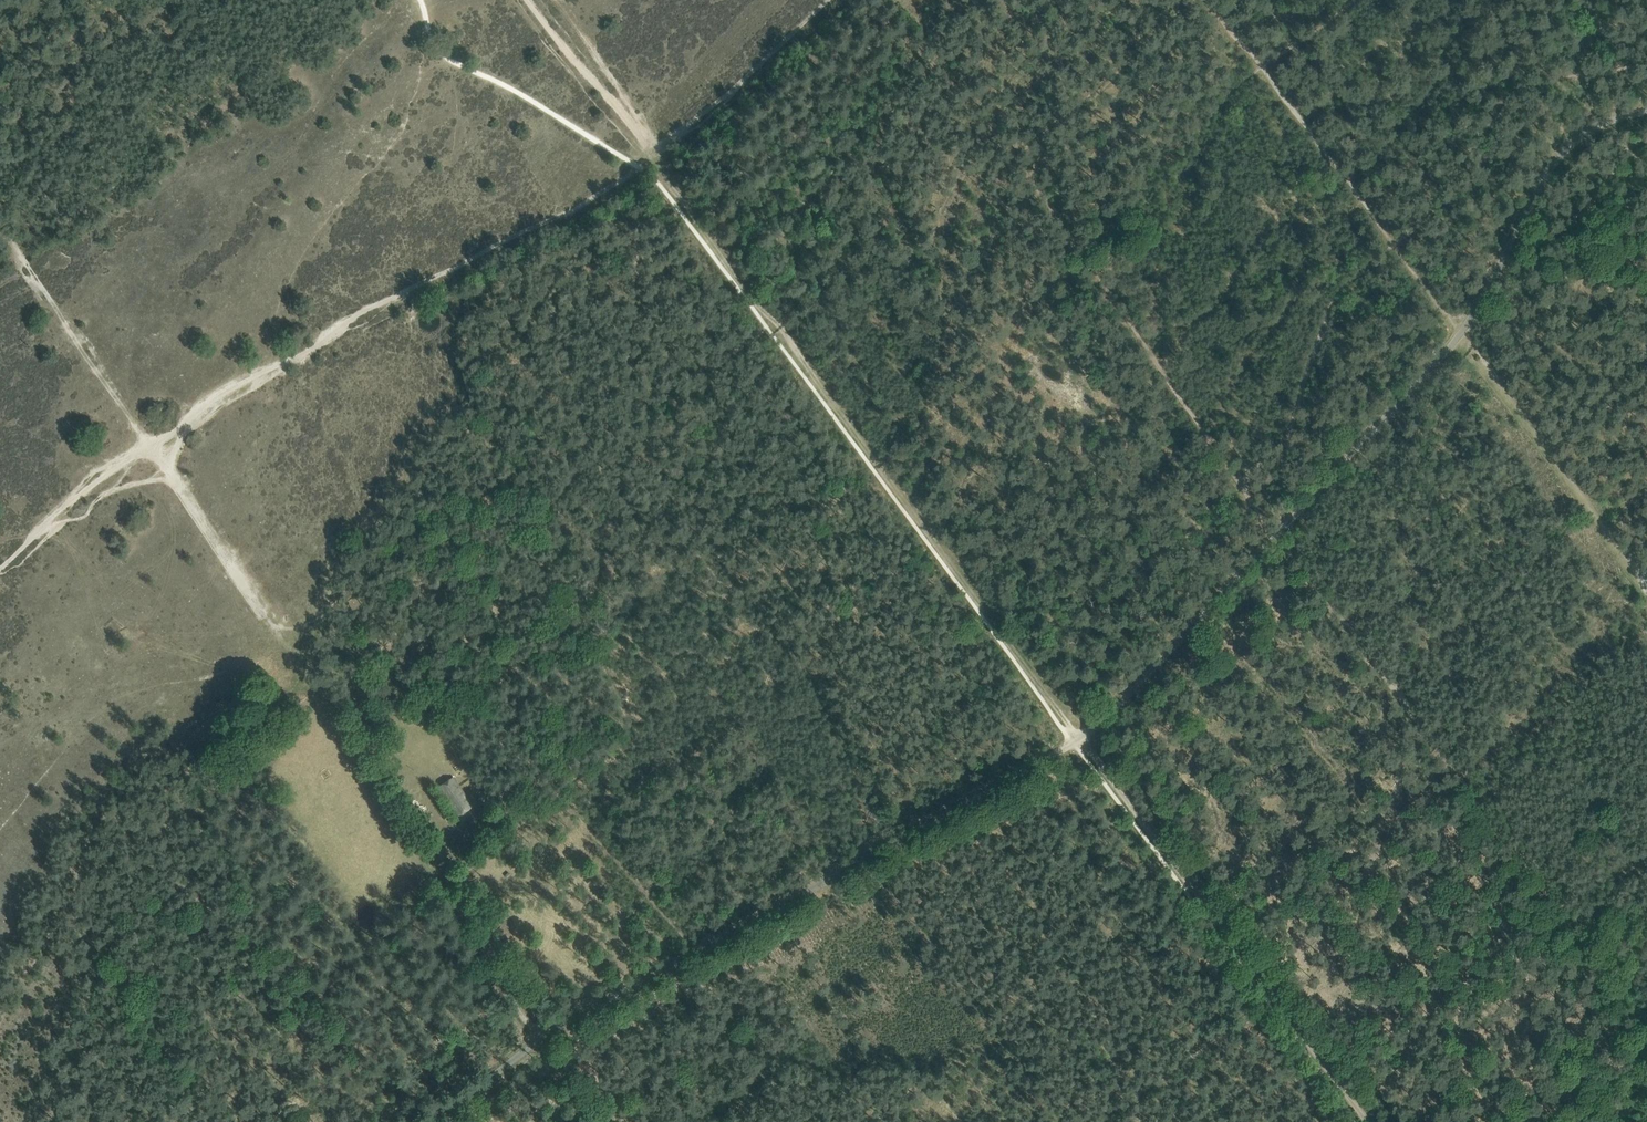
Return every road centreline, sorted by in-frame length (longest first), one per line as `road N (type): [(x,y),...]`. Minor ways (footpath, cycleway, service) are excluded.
road 1 (track): [(658,157),(1066,715),(1073,743)]
road 2 (track): [(1364,1121),(1073,743)]
road 3 (track): [(768,327),(364,560)]
road 4 (track): [(1646,589),(1461,333)]
road 5 (track): [(1276,1004),(1097,1121)]
road 6 (track): [(447,896),(540,1041)]

